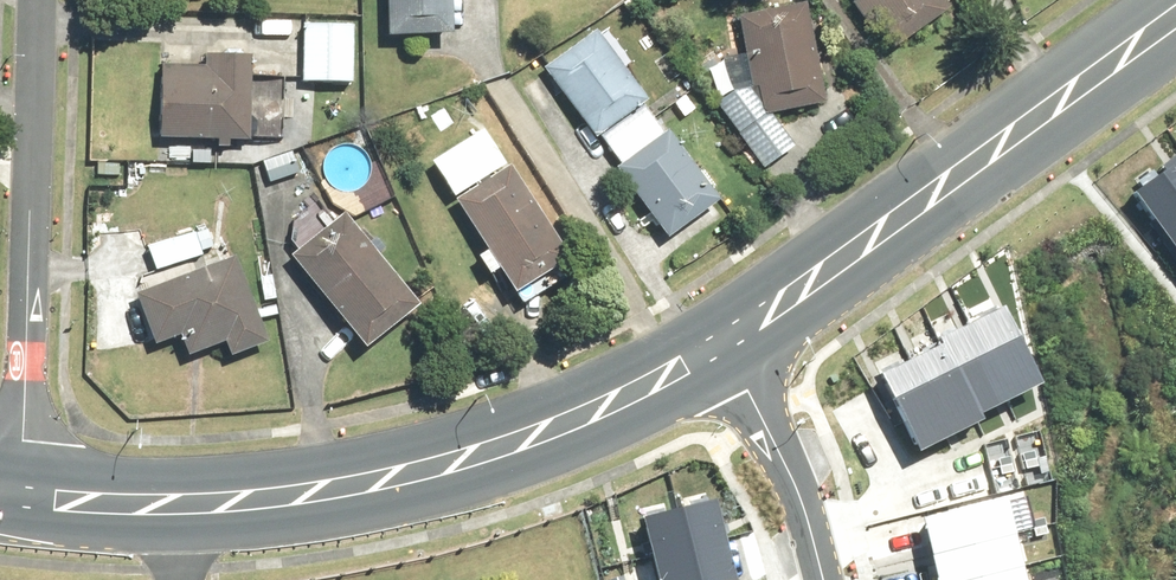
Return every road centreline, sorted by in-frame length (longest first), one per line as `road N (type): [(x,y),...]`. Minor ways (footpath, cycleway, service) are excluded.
road 1 (secondary): [(17,489),(187,497),(370,478),(506,440),(716,342)]
road 2 (secondary): [(716,342),(1175,12)]
road 3 (residential): [(35,0),(17,489)]
road 4 (residential): [(822,579),(799,484),(716,342)]

